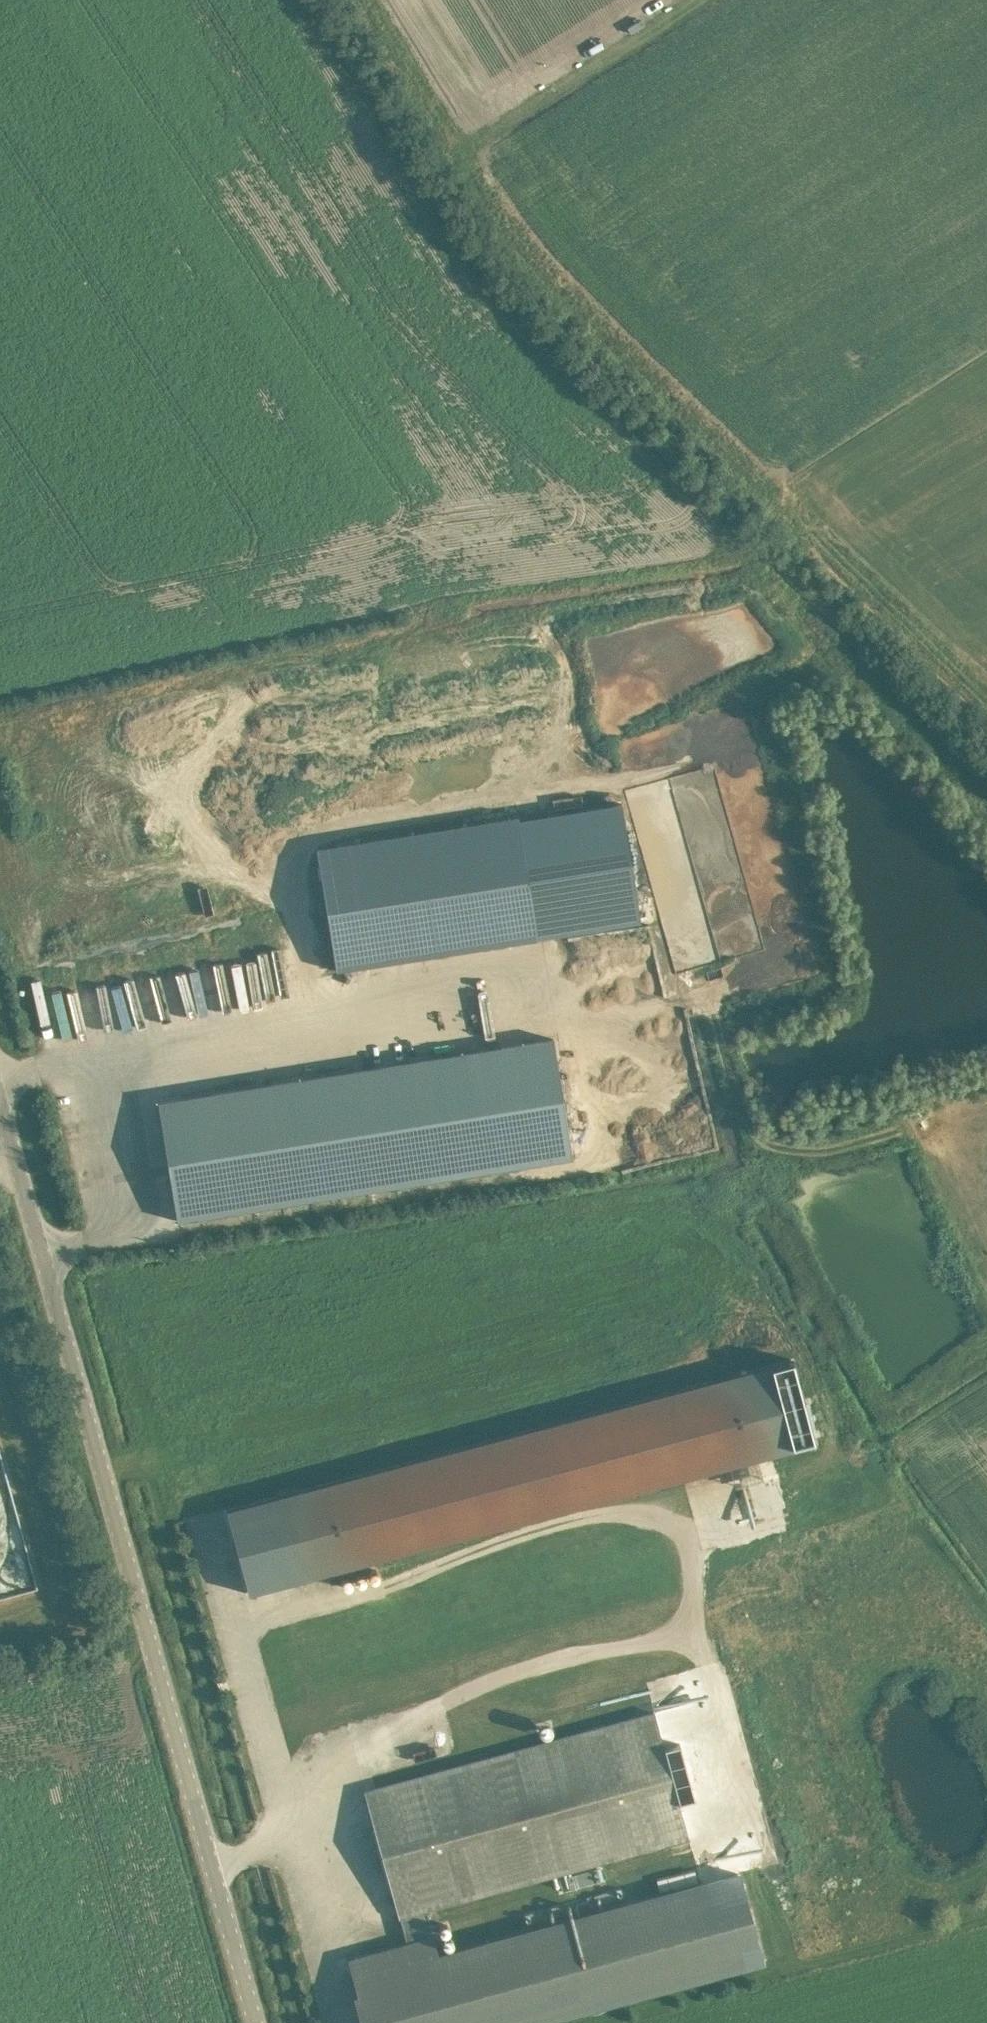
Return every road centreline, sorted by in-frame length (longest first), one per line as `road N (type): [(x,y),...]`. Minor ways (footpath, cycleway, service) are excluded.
road 1 (unclassified): [(257,2022),(0,1105)]
road 2 (track): [(428,159),(683,0)]

